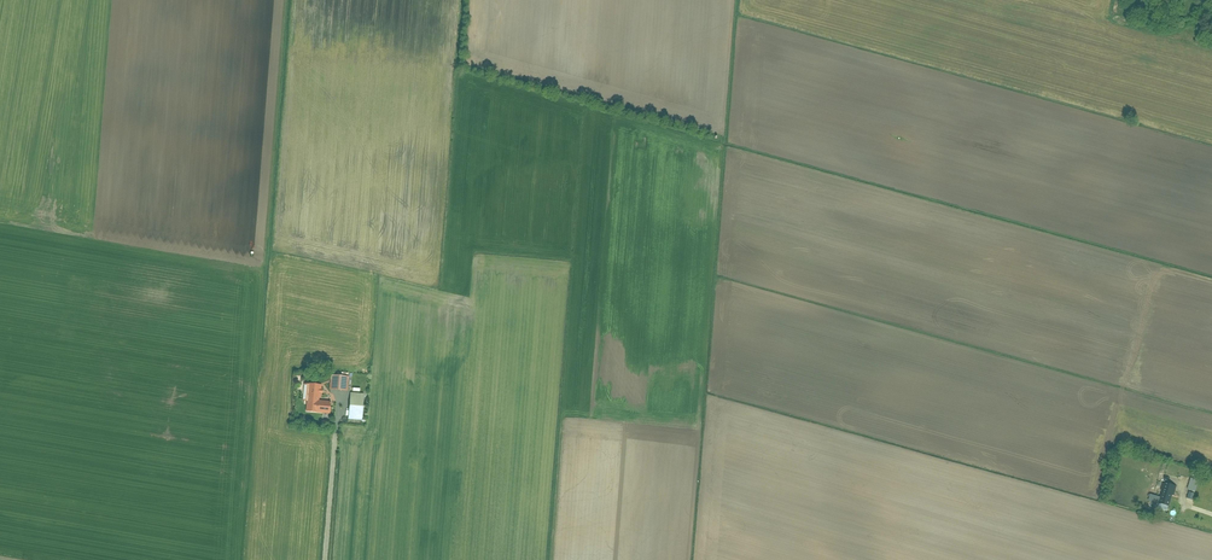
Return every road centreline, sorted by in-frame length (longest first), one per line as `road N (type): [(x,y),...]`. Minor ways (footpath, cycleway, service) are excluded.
road 1 (unclassified): [(324,559),(336,424)]

